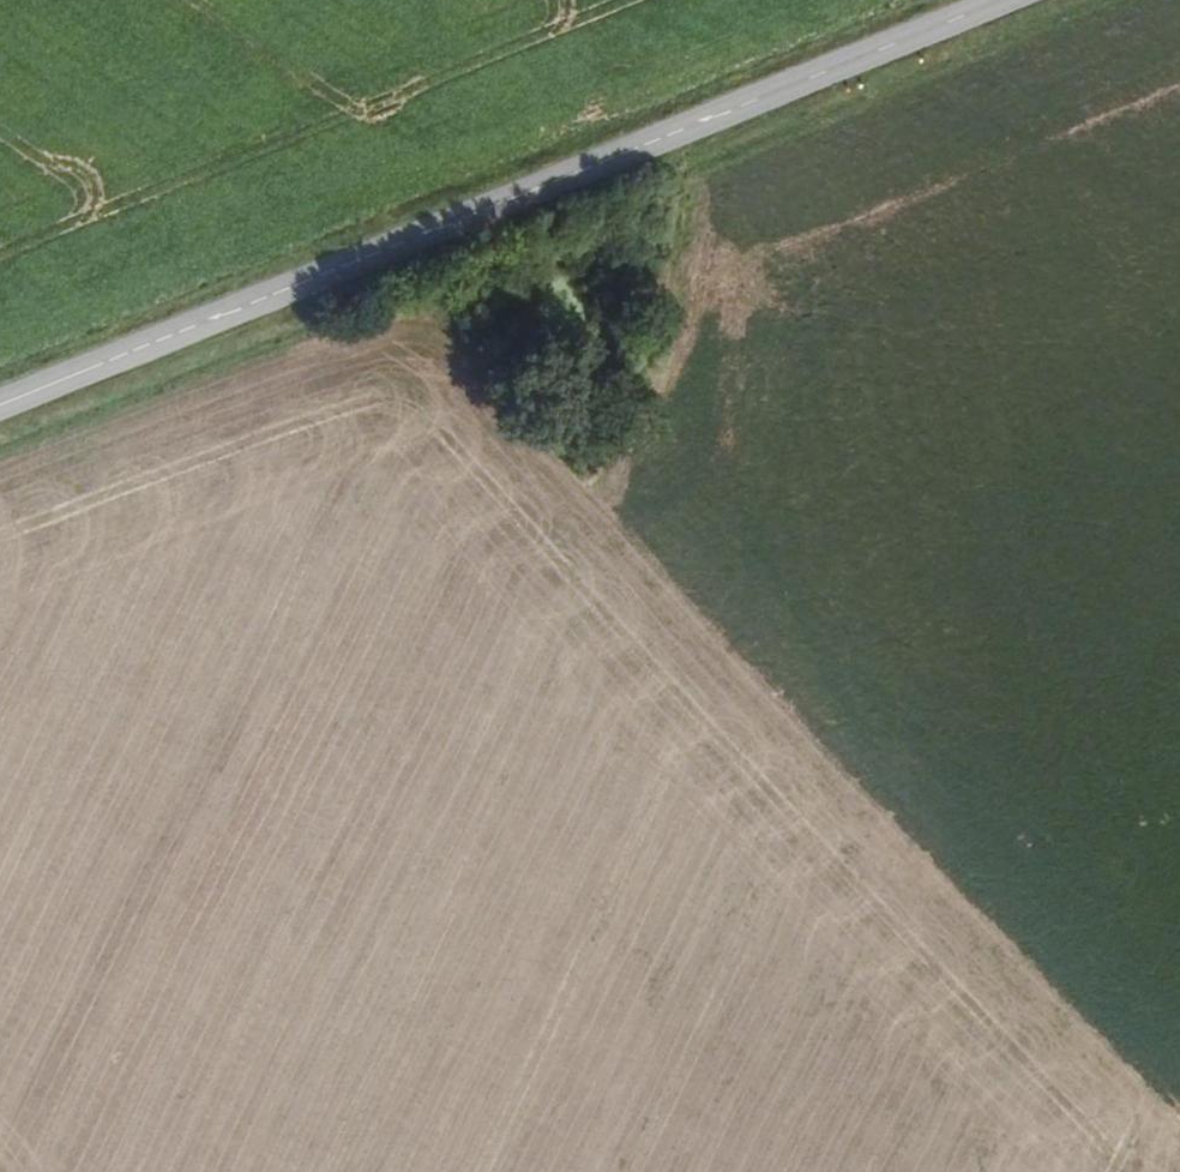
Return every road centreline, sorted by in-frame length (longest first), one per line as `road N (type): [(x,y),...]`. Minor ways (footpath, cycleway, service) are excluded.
road 1 (secondary): [(0,403),(998,0)]

